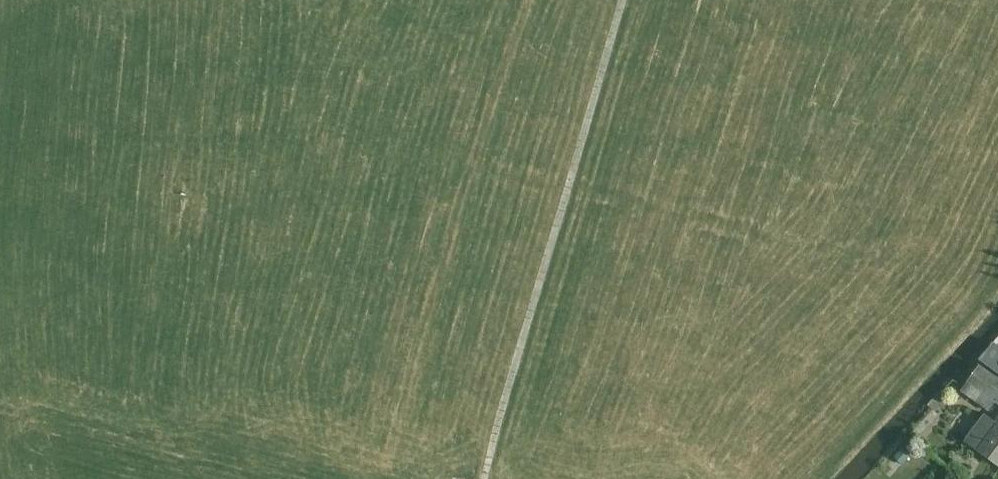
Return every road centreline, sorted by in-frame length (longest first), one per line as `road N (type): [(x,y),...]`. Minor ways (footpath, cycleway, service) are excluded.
road 1 (track): [(625,0),(484,478)]

